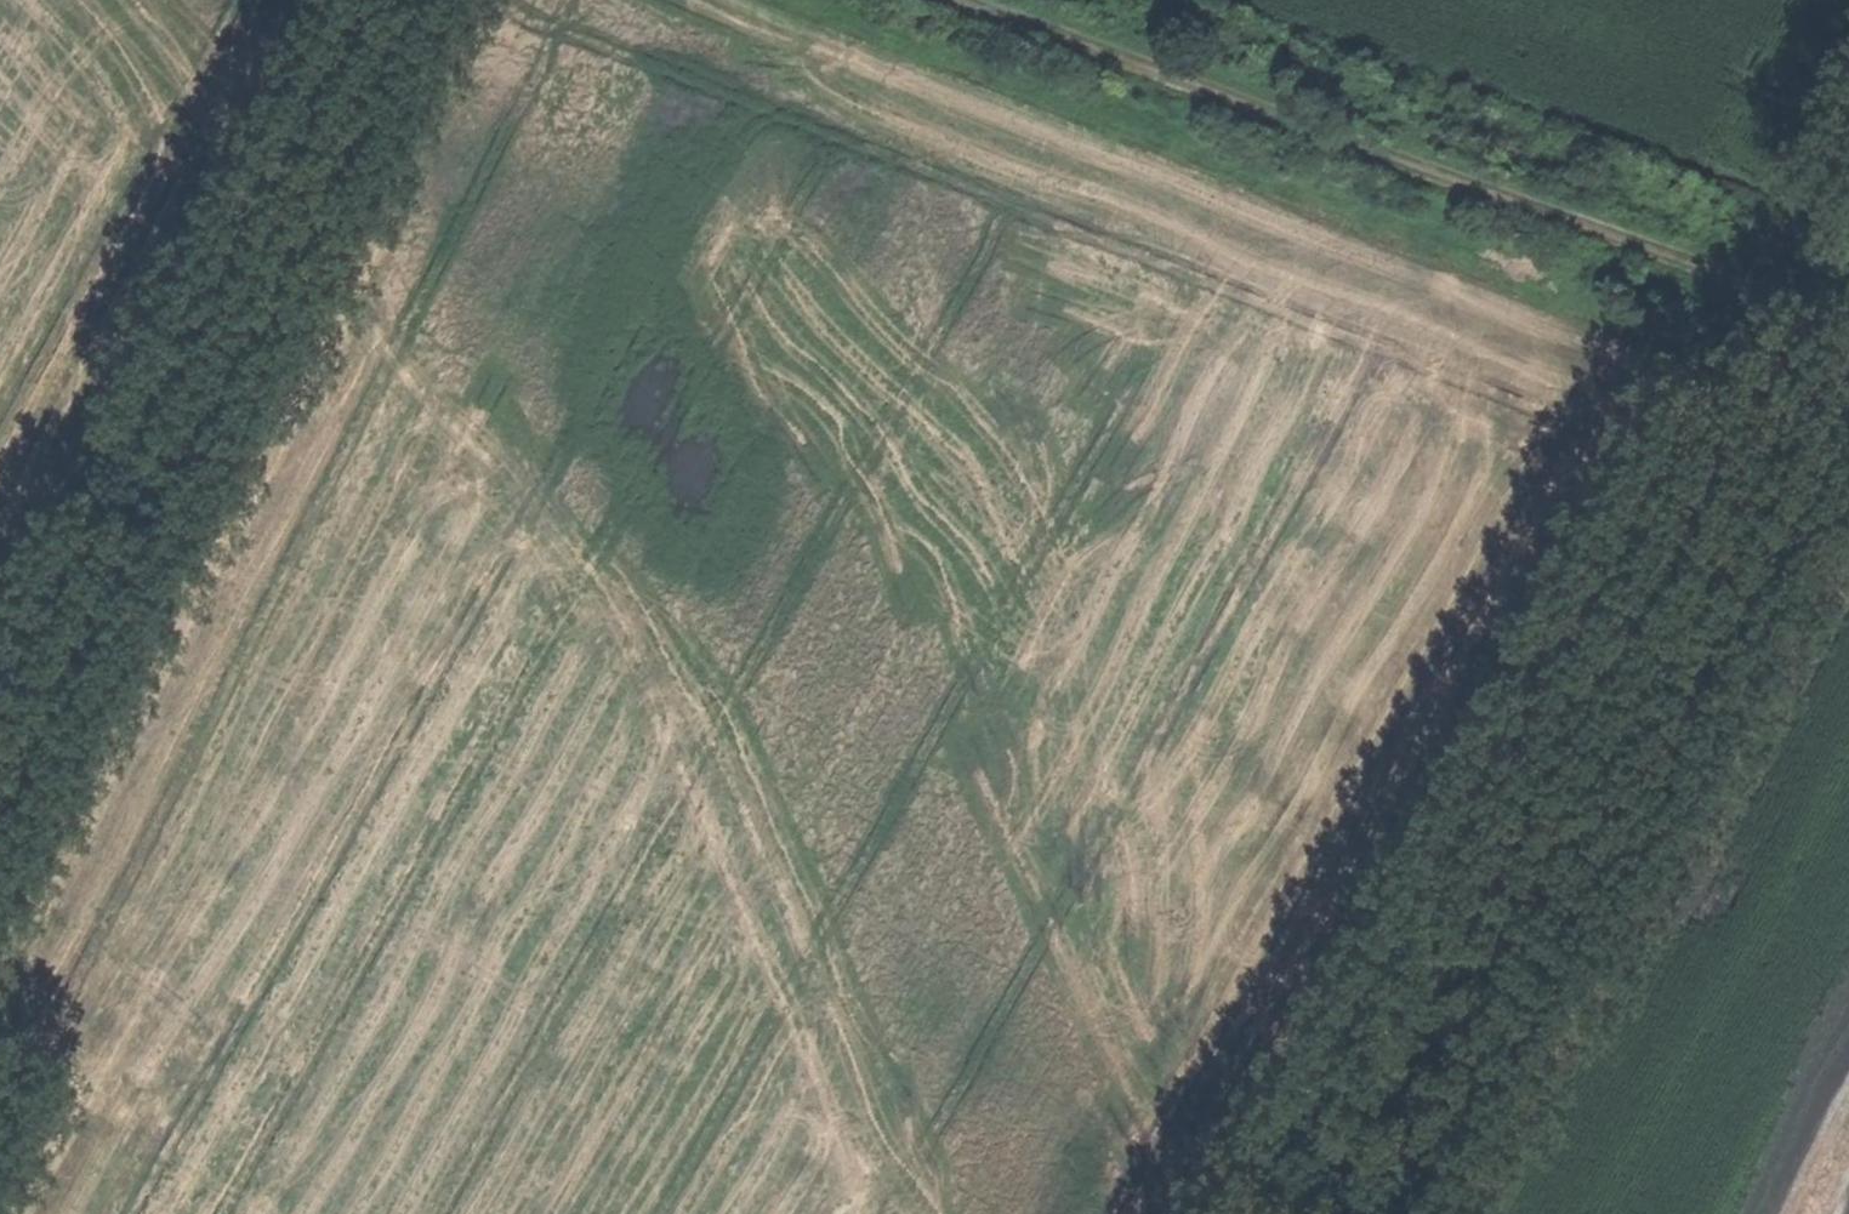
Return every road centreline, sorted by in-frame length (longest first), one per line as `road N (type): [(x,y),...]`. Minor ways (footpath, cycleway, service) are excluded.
road 1 (track): [(1848,334),(945,0)]

